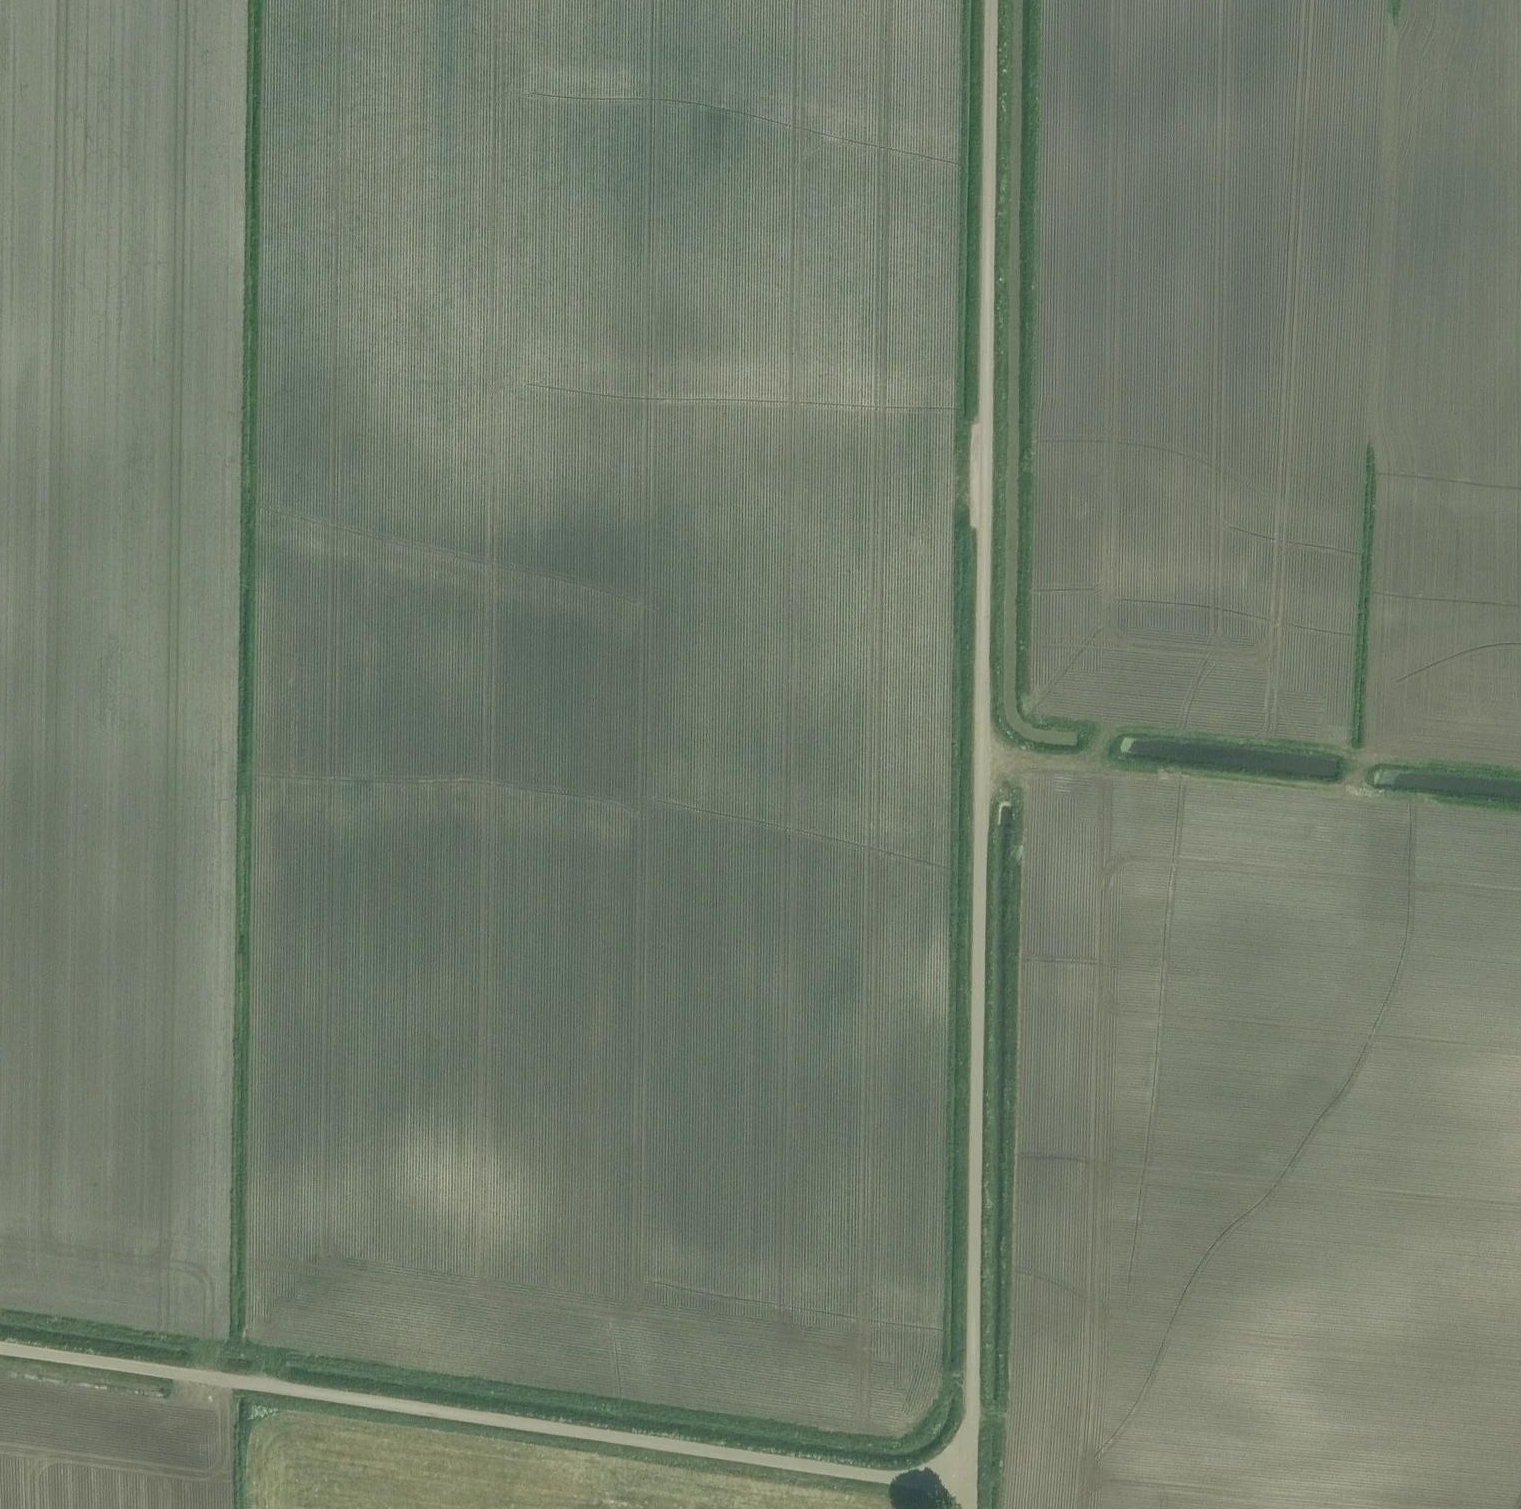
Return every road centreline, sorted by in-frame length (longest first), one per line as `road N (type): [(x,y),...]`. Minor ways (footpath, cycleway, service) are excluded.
road 1 (unclassified): [(970,1488),(991,0)]
road 2 (unclassified): [(970,1488),(0,1348)]

